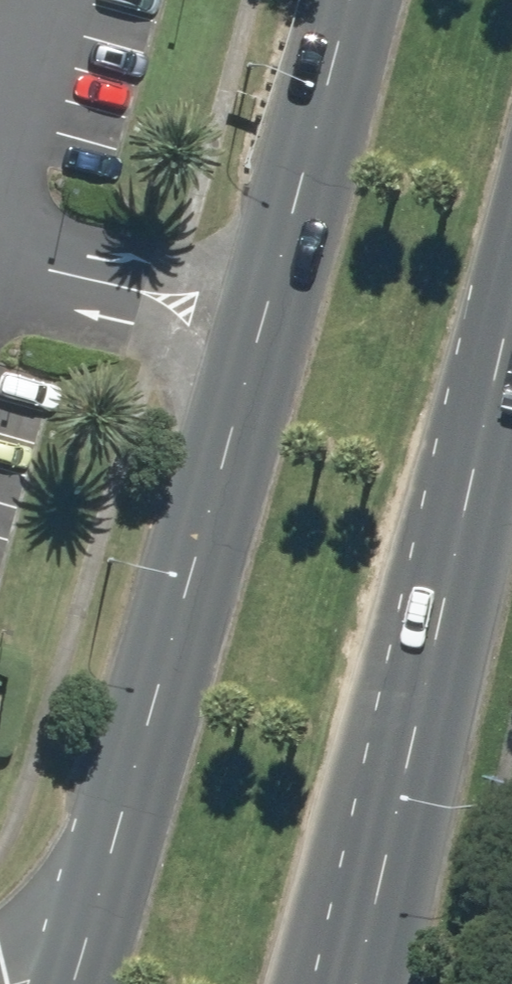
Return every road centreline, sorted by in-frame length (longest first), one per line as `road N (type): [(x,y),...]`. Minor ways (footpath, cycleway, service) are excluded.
road 1 (primary): [(71,983),(335,0)]
road 2 (primary): [(511,330),(342,983)]

